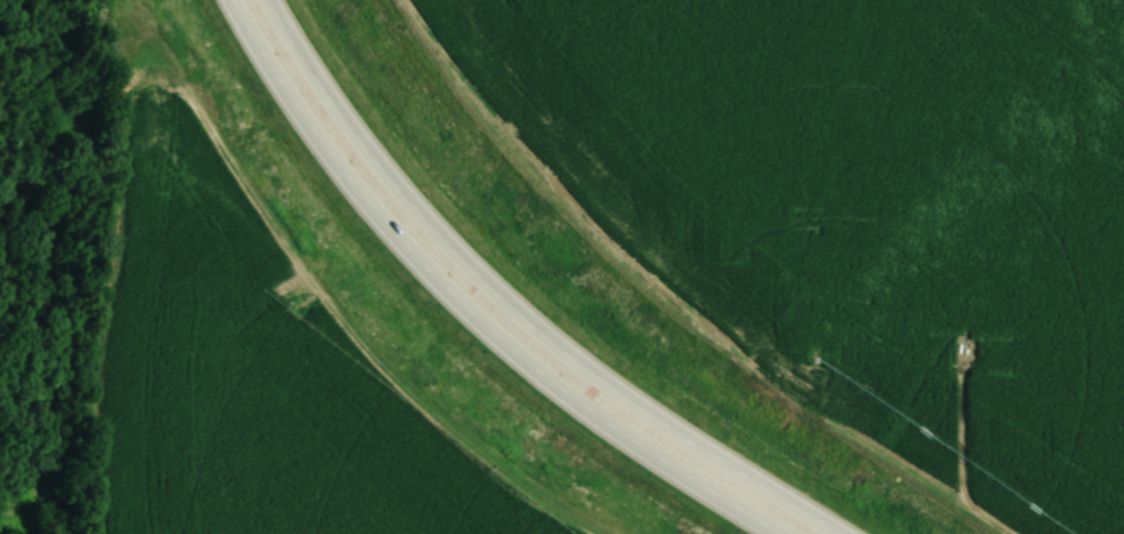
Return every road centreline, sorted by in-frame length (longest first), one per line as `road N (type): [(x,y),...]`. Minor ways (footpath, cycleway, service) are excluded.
road 1 (trunk): [(830,533),(623,402),(460,265),(333,116),(262,0)]
road 2 (trunk): [(226,0),(295,115),(390,239),(455,305),(581,410),(771,533)]

